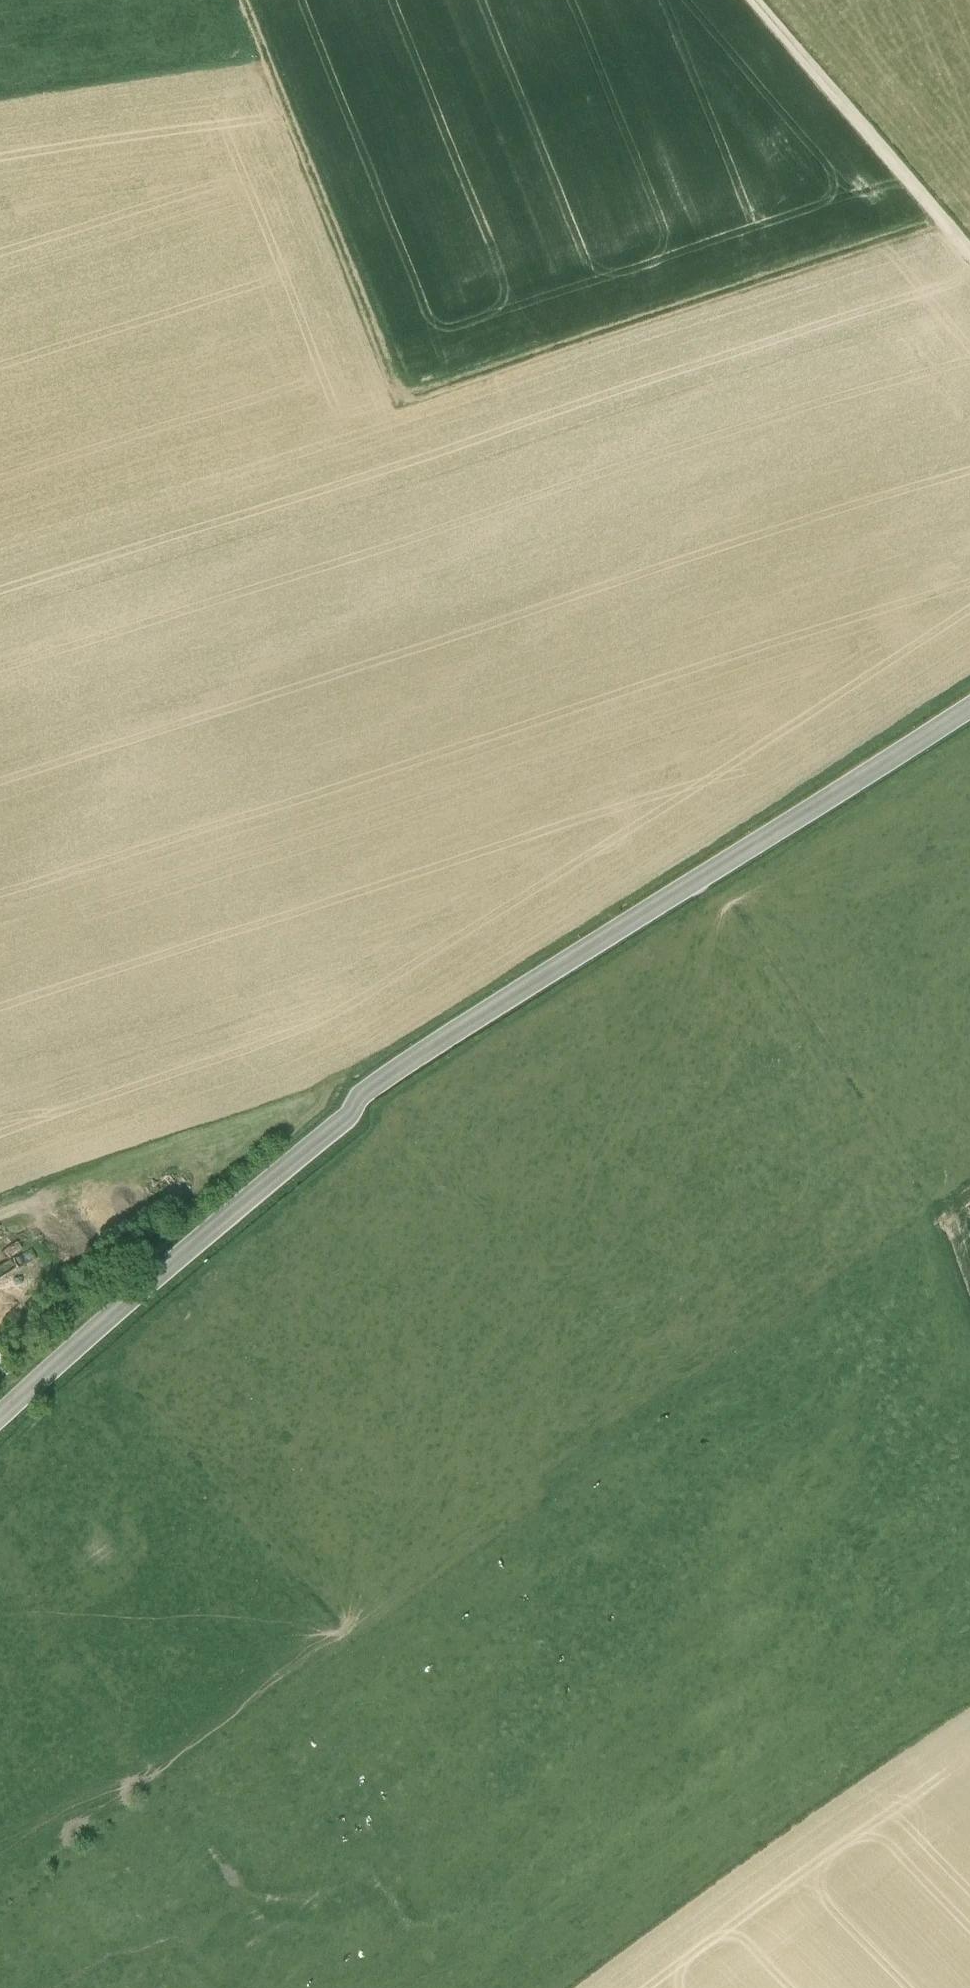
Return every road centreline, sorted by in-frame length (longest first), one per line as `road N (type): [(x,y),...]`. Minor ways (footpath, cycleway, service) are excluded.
road 1 (tertiary): [(0,1399),(379,1083),(969,710)]
road 2 (track): [(969,251),(756,0)]

